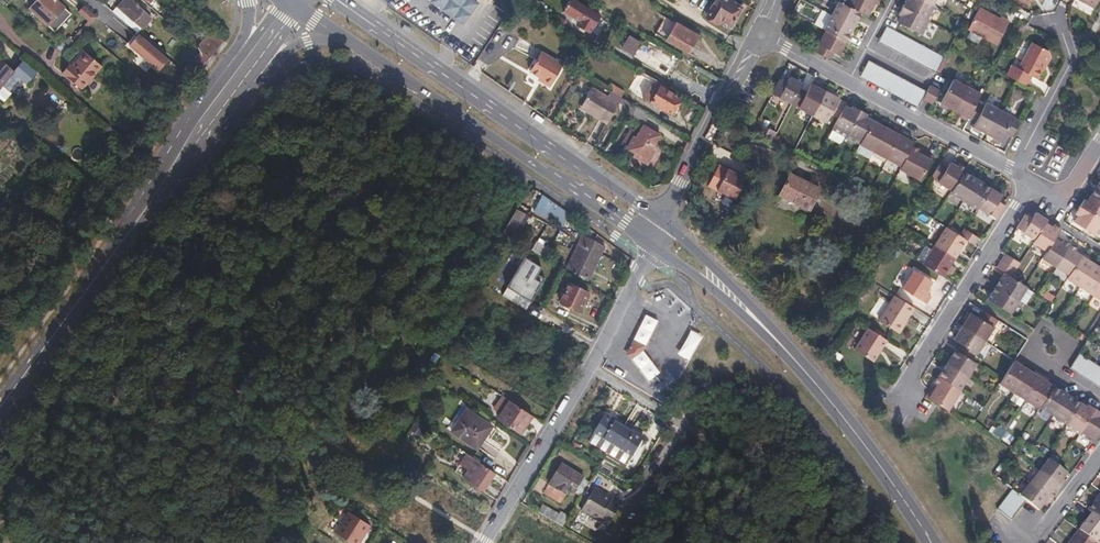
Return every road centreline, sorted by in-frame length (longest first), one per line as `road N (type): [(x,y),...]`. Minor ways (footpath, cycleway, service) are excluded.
road 1 (primary): [(662,221),(338,0)]
road 2 (residential): [(0,409),(209,118)]
road 3 (primary): [(401,76),(655,247)]
road 4 (residential): [(761,36),(1016,171)]
road 5 (residential): [(1039,184),(906,407)]
road 6 (primary): [(932,542),(781,345)]
road 7 (residential): [(209,118),(308,43),(401,76)]
road 8 (residential): [(761,36),(662,221)]
road 9 (residential): [(591,366),(484,542)]
road 10 (primary): [(781,345),(662,221)]
road 11 (residential): [(1016,171),(1069,64),(1063,30),(1053,25)]
road 12 (primary): [(655,247),(781,345)]
road 13 (residential): [(209,118),(292,4)]
road 14 (residential): [(655,247),(591,366)]
road 15 (primary): [(292,4),(401,76)]
road 16 (residential): [(248,0),(245,37),(209,118)]

